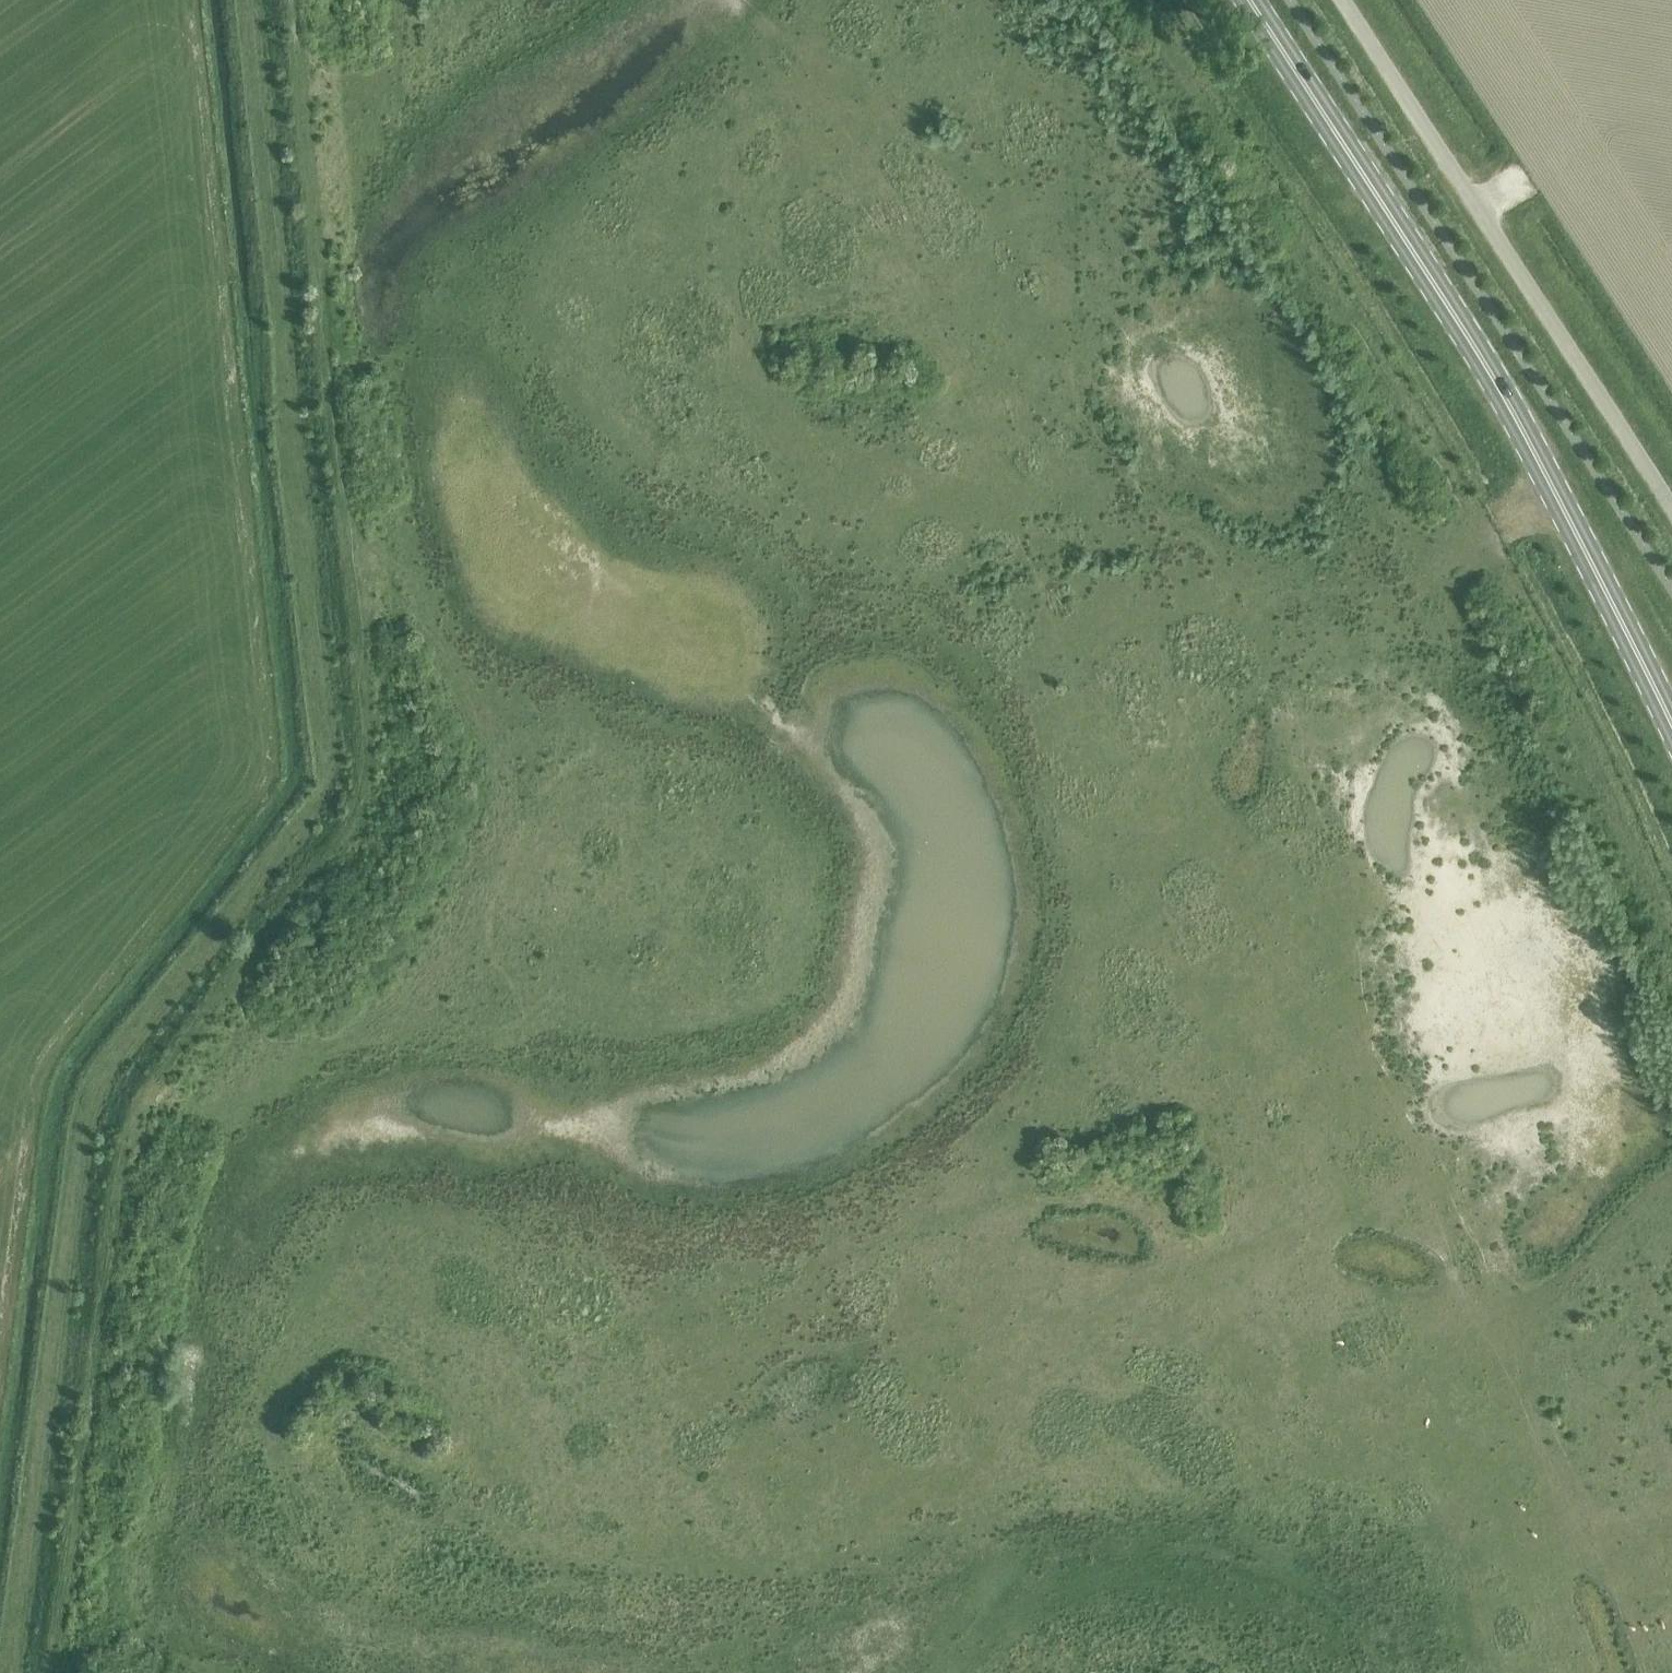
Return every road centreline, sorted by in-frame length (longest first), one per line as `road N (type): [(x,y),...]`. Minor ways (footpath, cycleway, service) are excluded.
road 1 (primary): [(1671,723),(1508,403),(1249,0)]
road 2 (unclassified): [(1671,508),(1342,0)]

